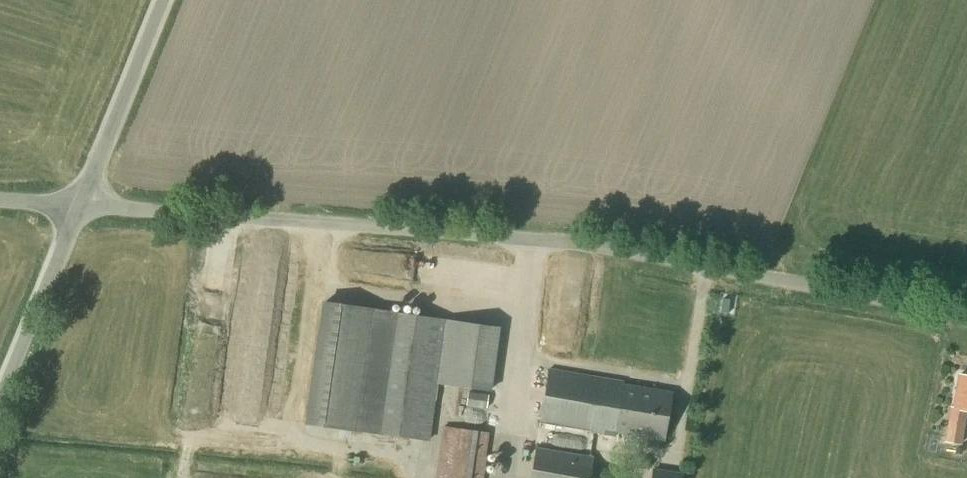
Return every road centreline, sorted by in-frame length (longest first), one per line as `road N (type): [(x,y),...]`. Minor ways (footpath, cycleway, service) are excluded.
road 1 (unclassified): [(966,315),(566,243),(79,208)]
road 2 (unclassified): [(79,208),(164,0)]
road 3 (unclassified): [(0,403),(79,208)]

